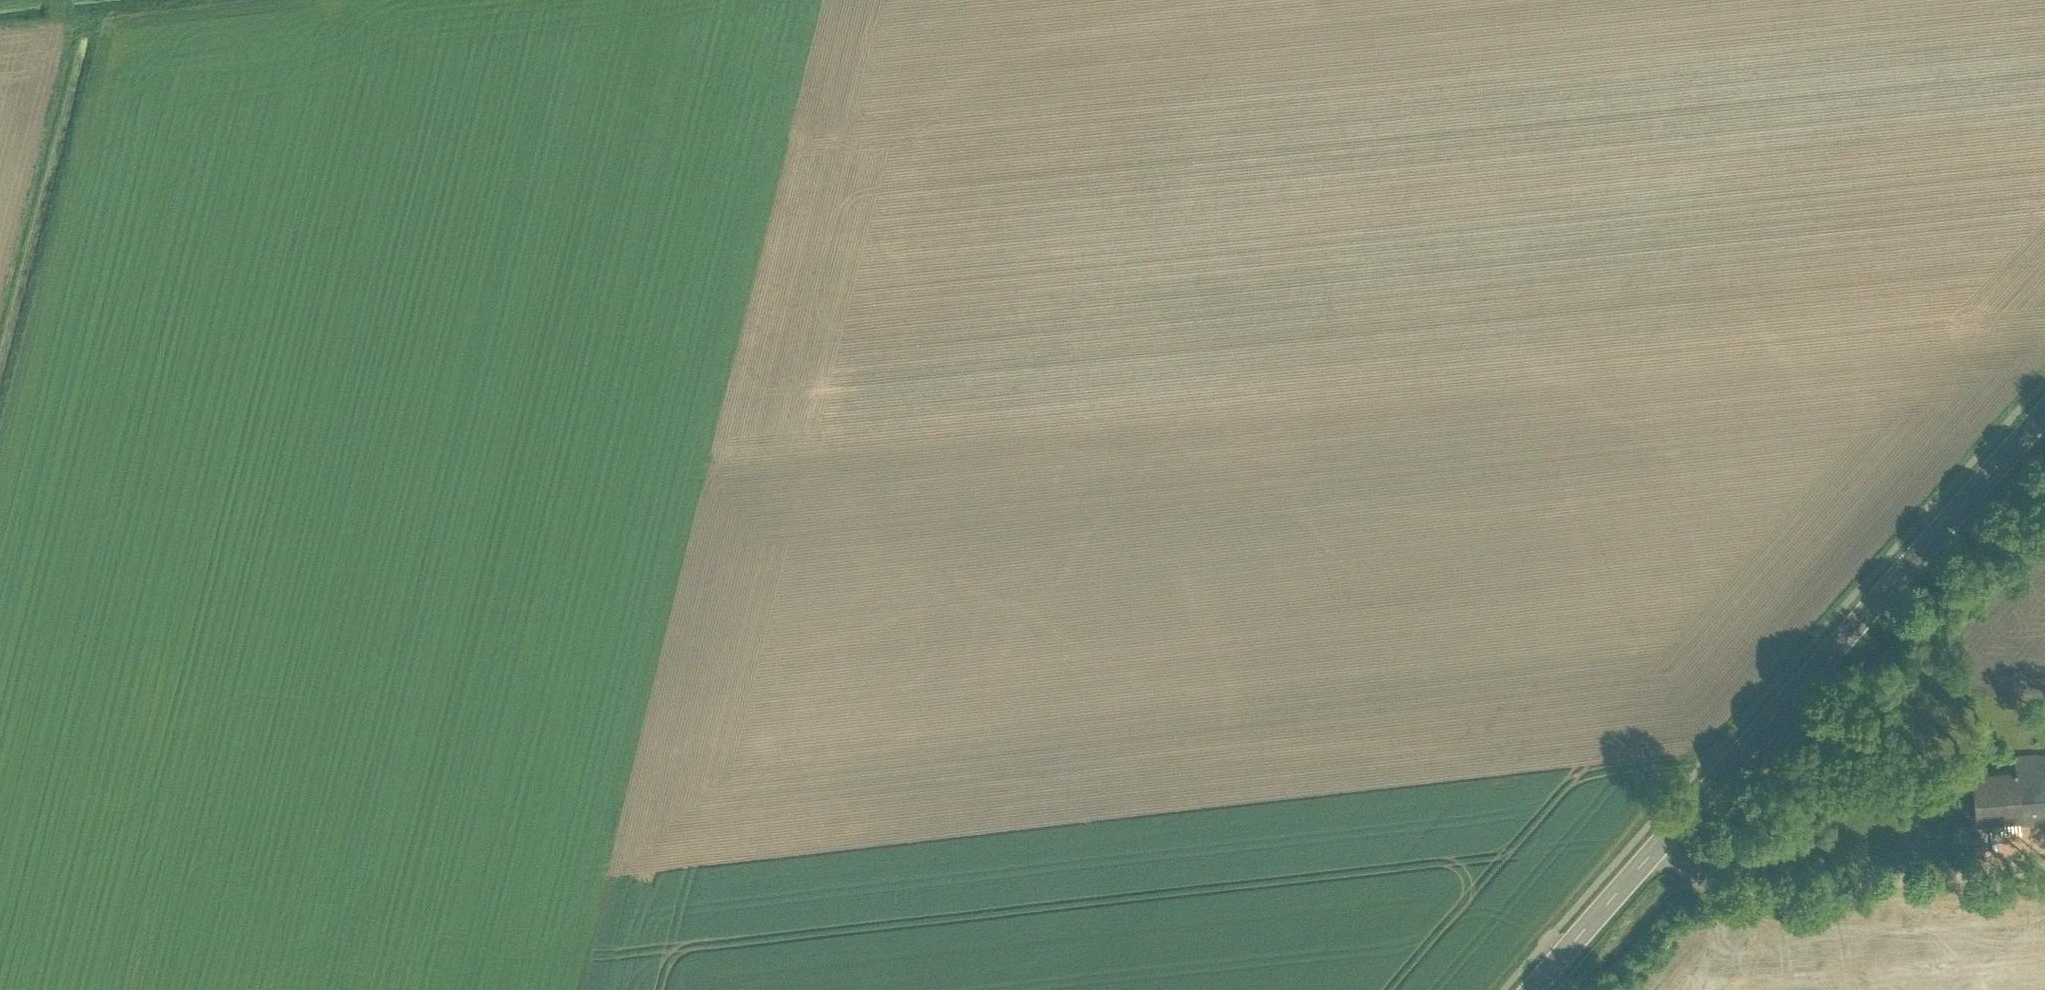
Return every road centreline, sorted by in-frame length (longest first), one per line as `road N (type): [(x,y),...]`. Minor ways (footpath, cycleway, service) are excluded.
road 1 (tertiary): [(2044,414),(1531,989)]

